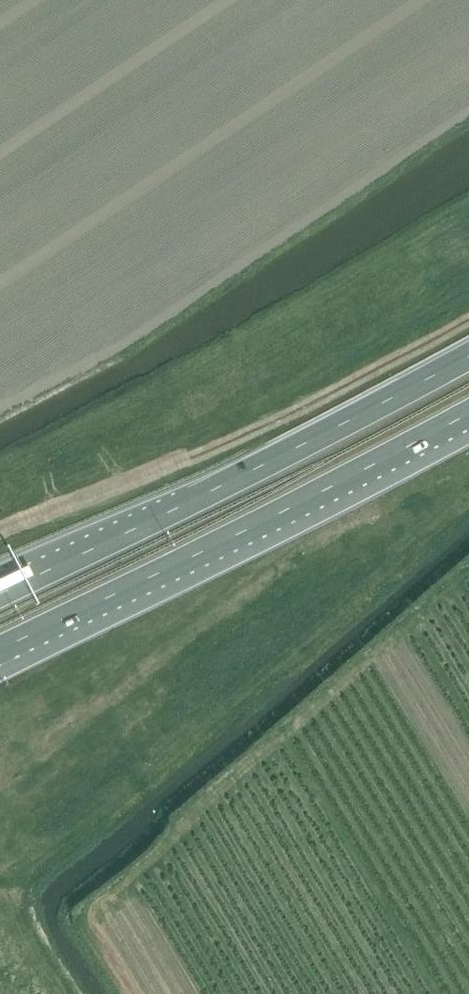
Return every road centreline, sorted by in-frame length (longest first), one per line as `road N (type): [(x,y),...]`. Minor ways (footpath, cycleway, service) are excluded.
road 1 (trunk): [(0,650),(468,410)]
road 2 (trunk): [(468,358),(0,594)]

